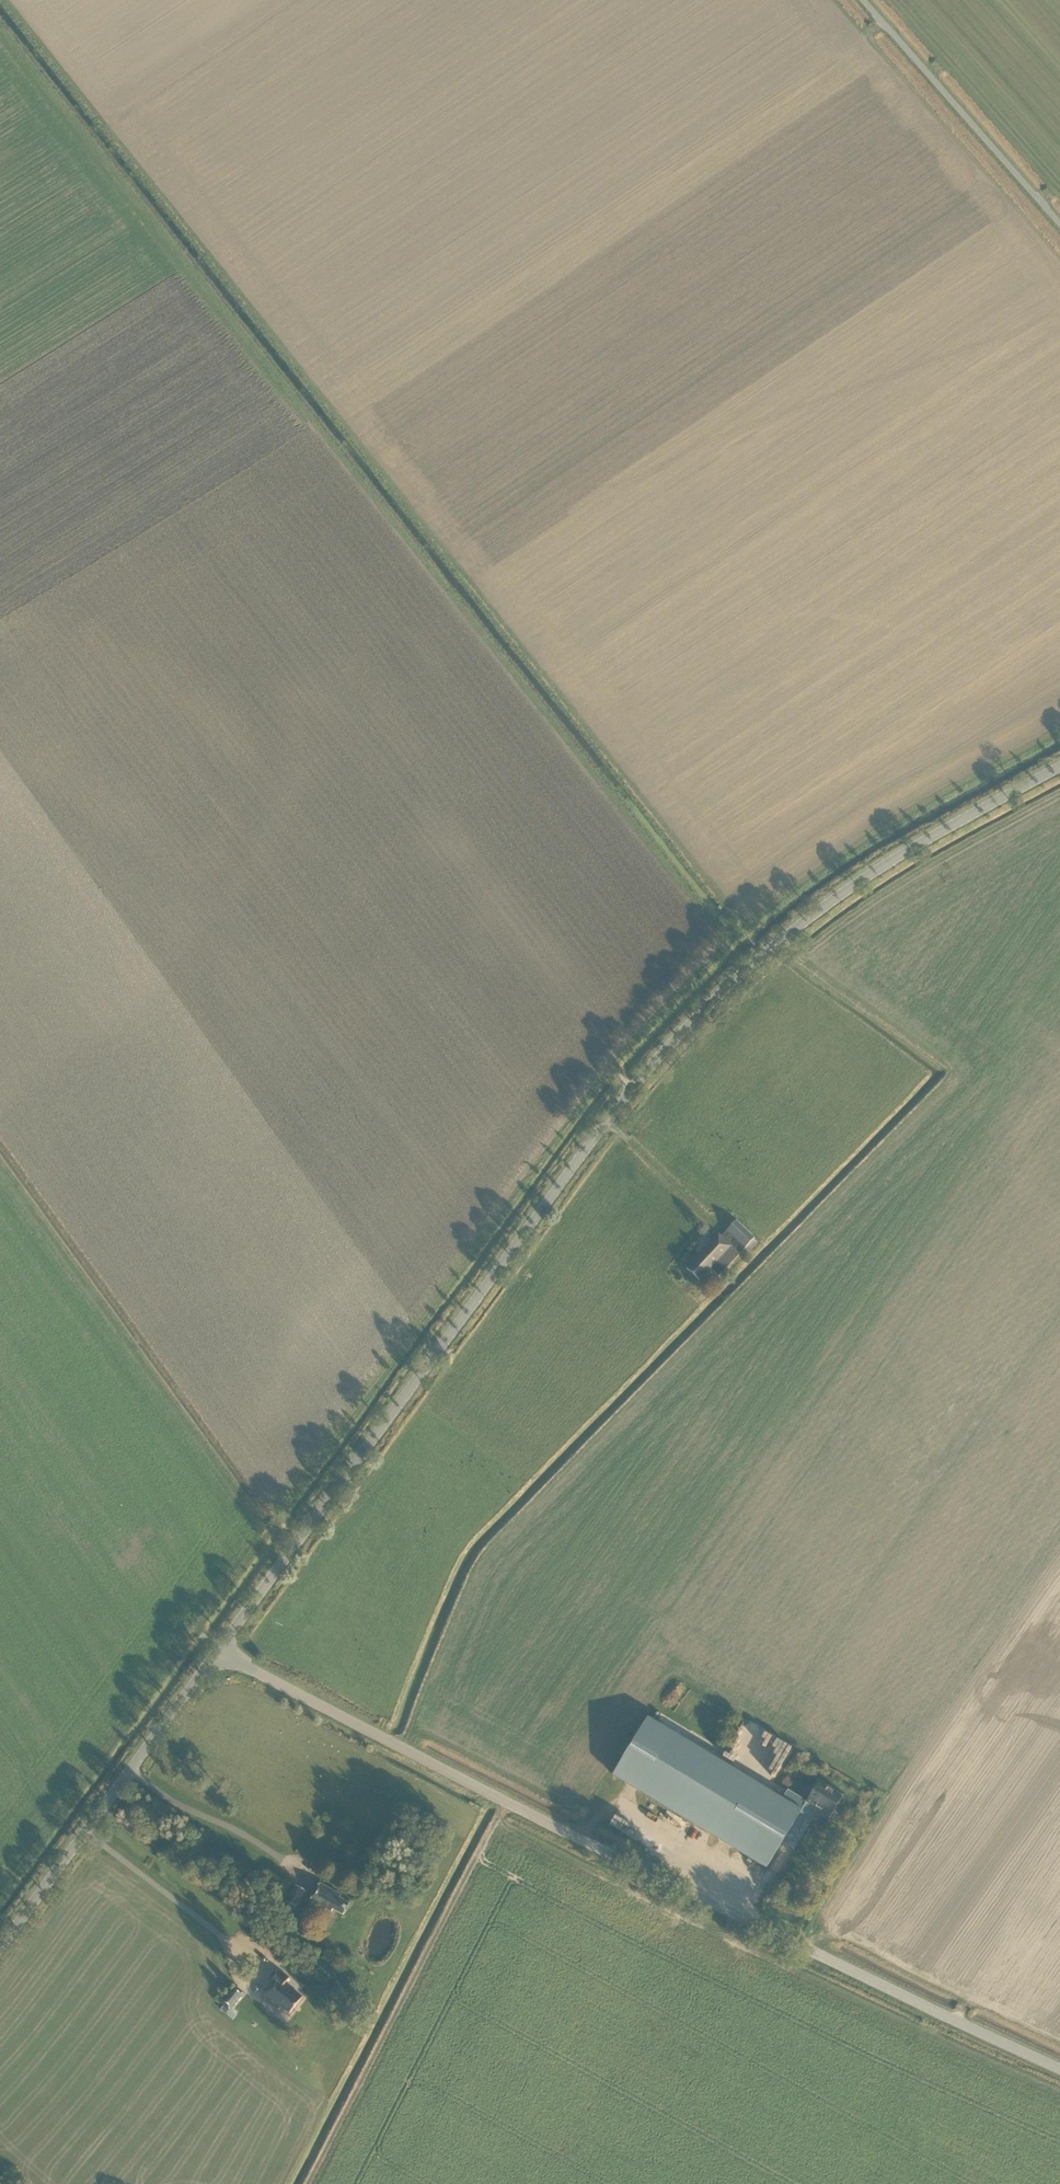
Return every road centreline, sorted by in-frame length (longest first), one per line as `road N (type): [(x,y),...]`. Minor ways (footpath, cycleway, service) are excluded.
road 1 (tertiary): [(218,1653),(692,1020),(894,855),(1059,763)]
road 2 (tertiary): [(1059,2069),(812,1954),(218,1653)]
road 3 (tertiary): [(0,1948),(218,1653)]
road 4 (unclassified): [(1059,223),(864,0)]

